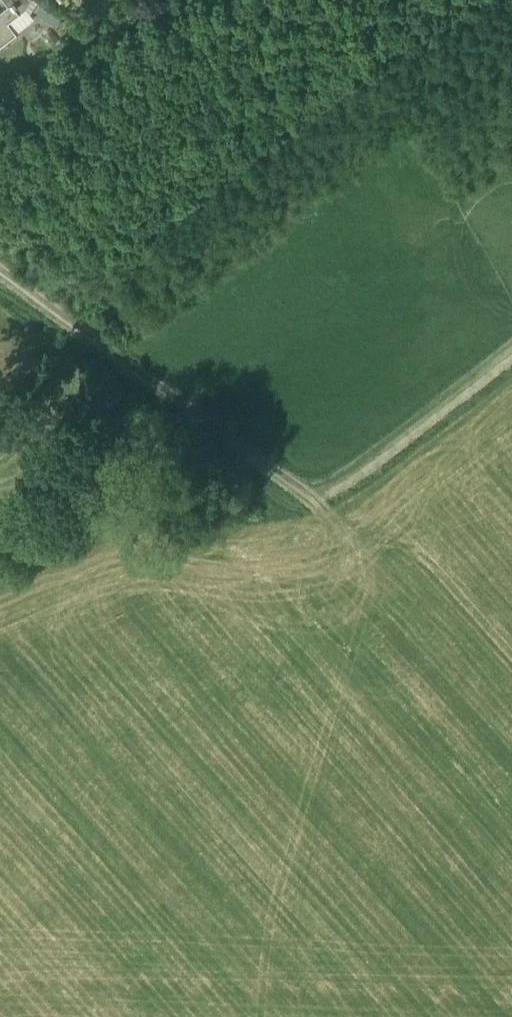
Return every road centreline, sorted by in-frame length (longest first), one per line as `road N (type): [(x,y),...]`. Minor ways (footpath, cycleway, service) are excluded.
road 1 (track): [(0,269),(331,518),(511,378)]

